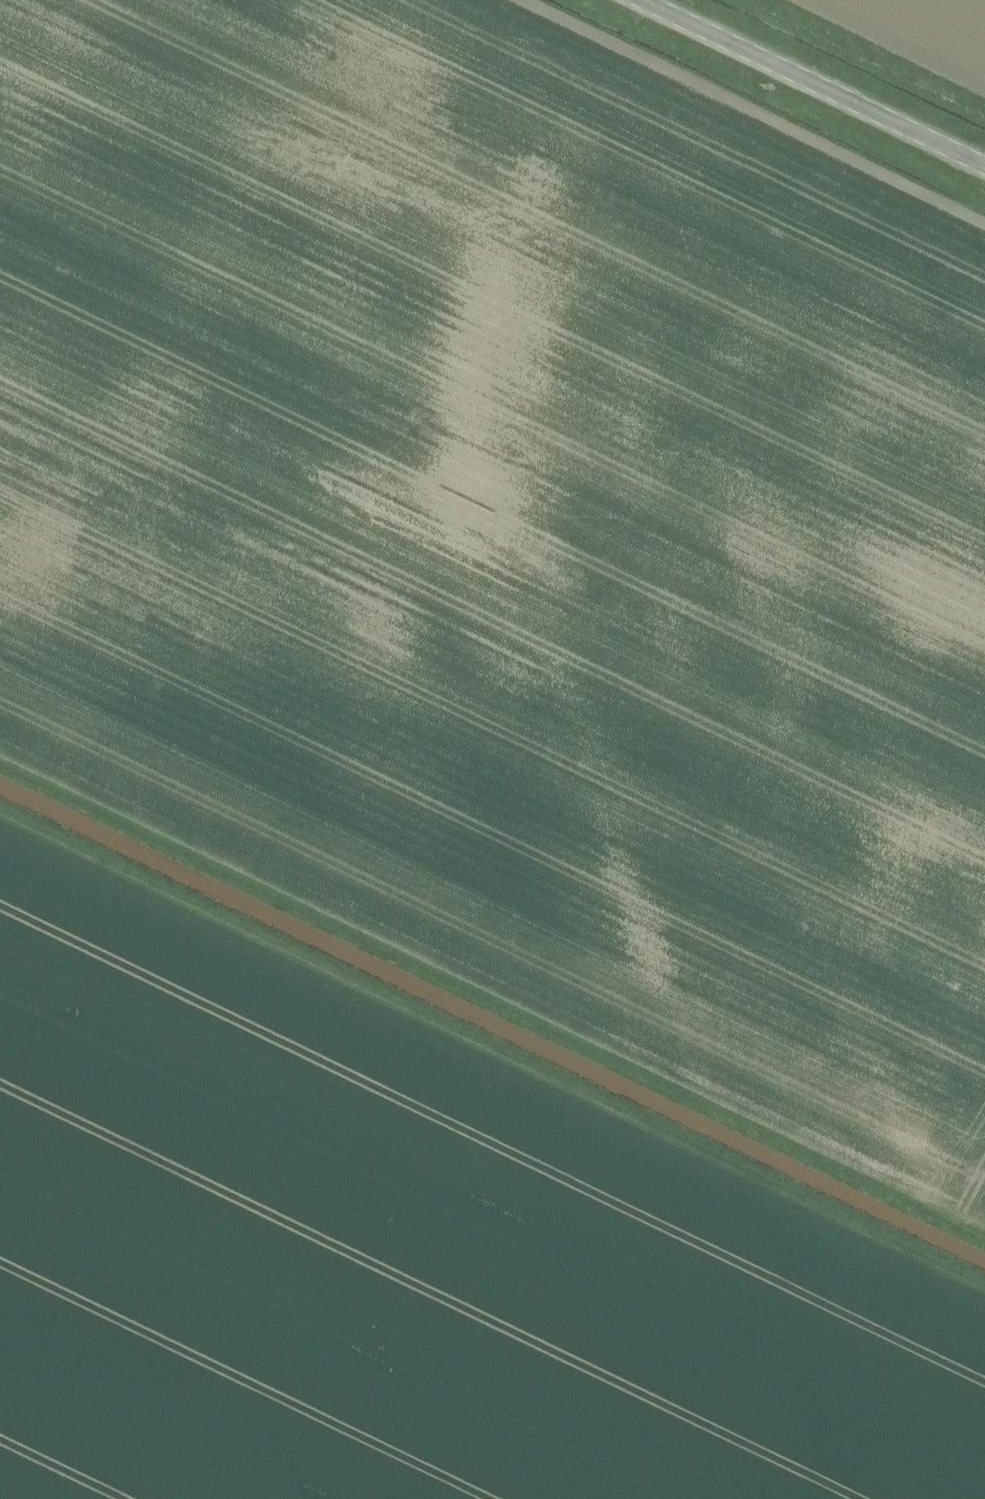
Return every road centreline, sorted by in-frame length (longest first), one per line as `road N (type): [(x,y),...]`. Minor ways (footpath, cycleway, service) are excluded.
road 1 (tertiary): [(984,168),(638,0)]

